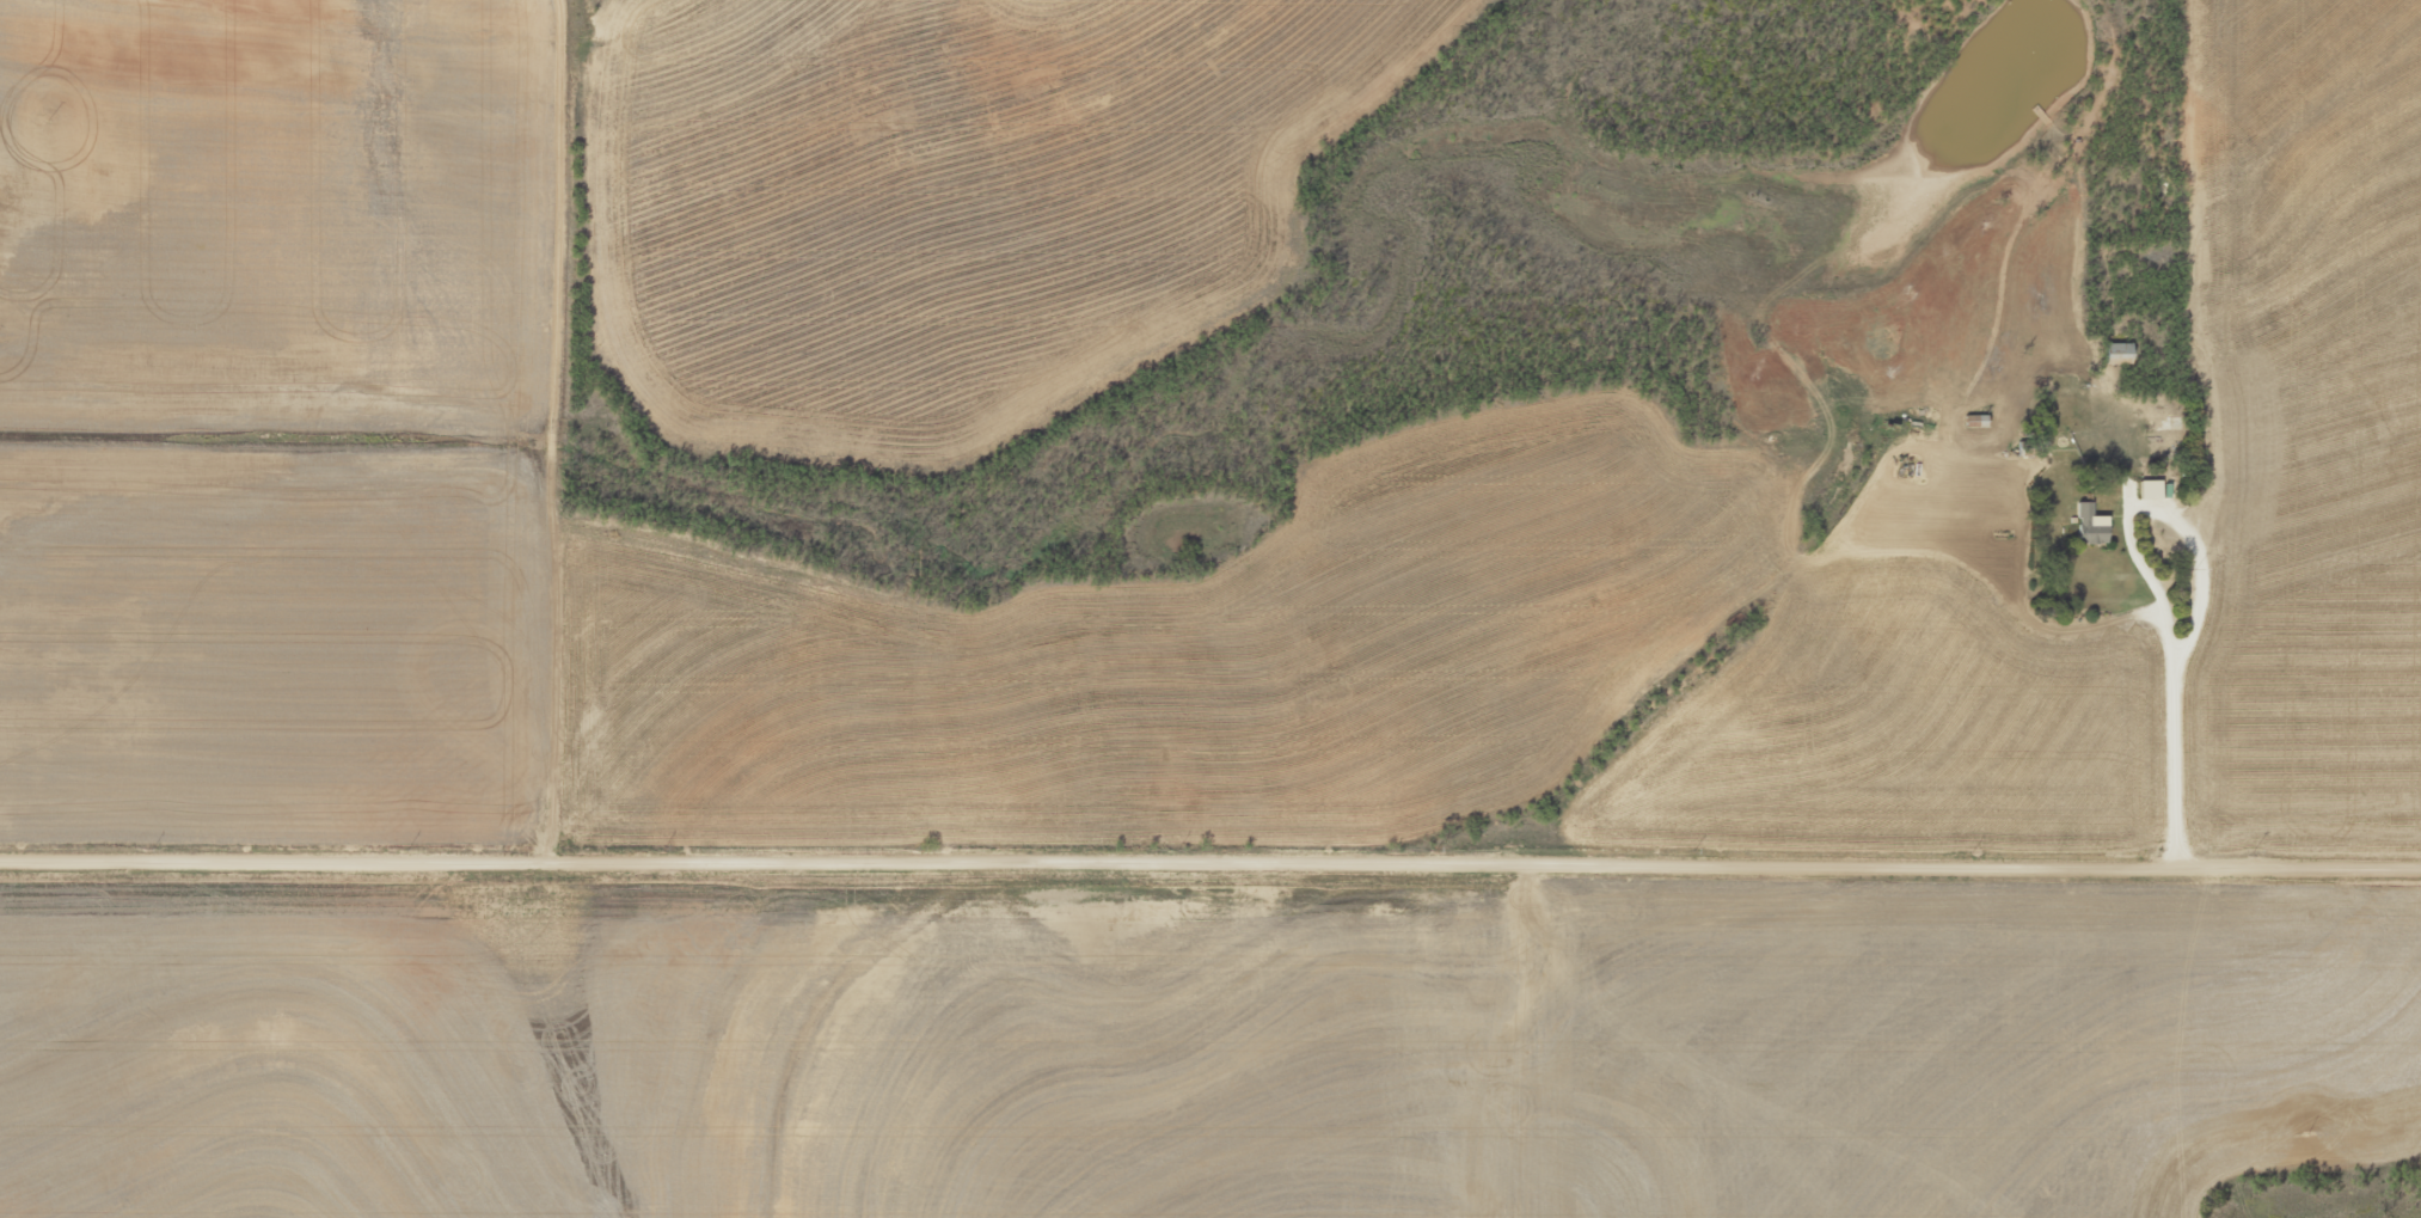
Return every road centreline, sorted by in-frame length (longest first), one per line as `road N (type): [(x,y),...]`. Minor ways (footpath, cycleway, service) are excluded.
road 1 (residential): [(2420,889),(0,882)]

